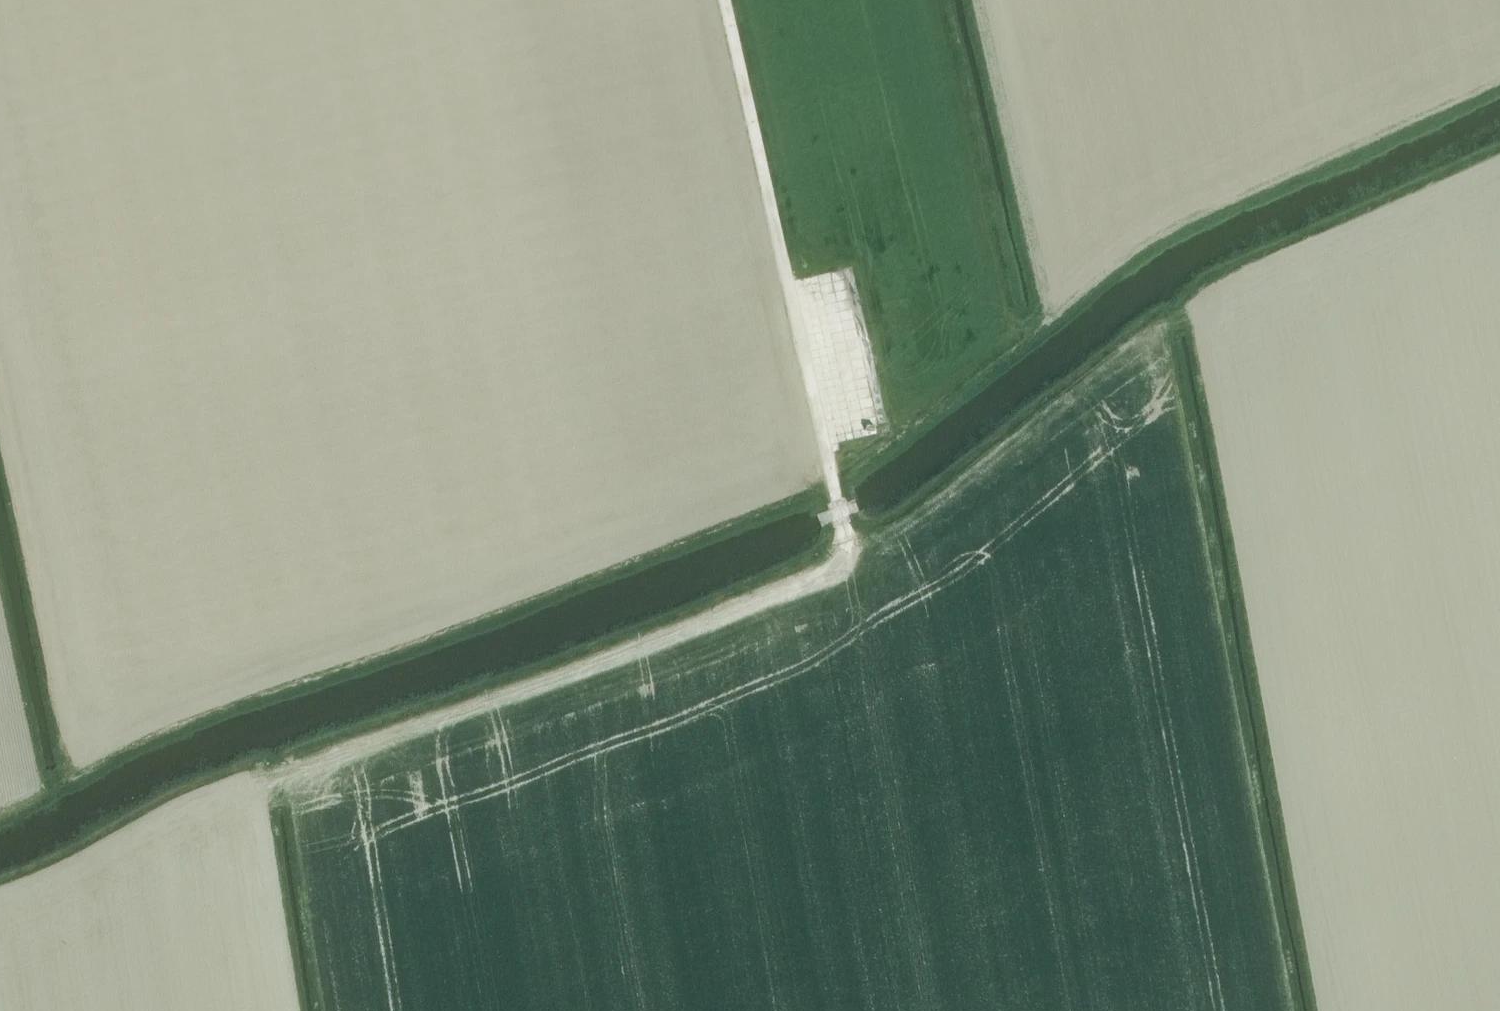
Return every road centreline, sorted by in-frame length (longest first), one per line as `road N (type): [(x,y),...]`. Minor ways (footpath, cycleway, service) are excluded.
road 1 (track): [(314,757),(640,646),(846,555),(722,0)]
road 2 (track): [(846,555),(899,533),(1162,328),(1208,309),(1220,287),(1499,161)]

